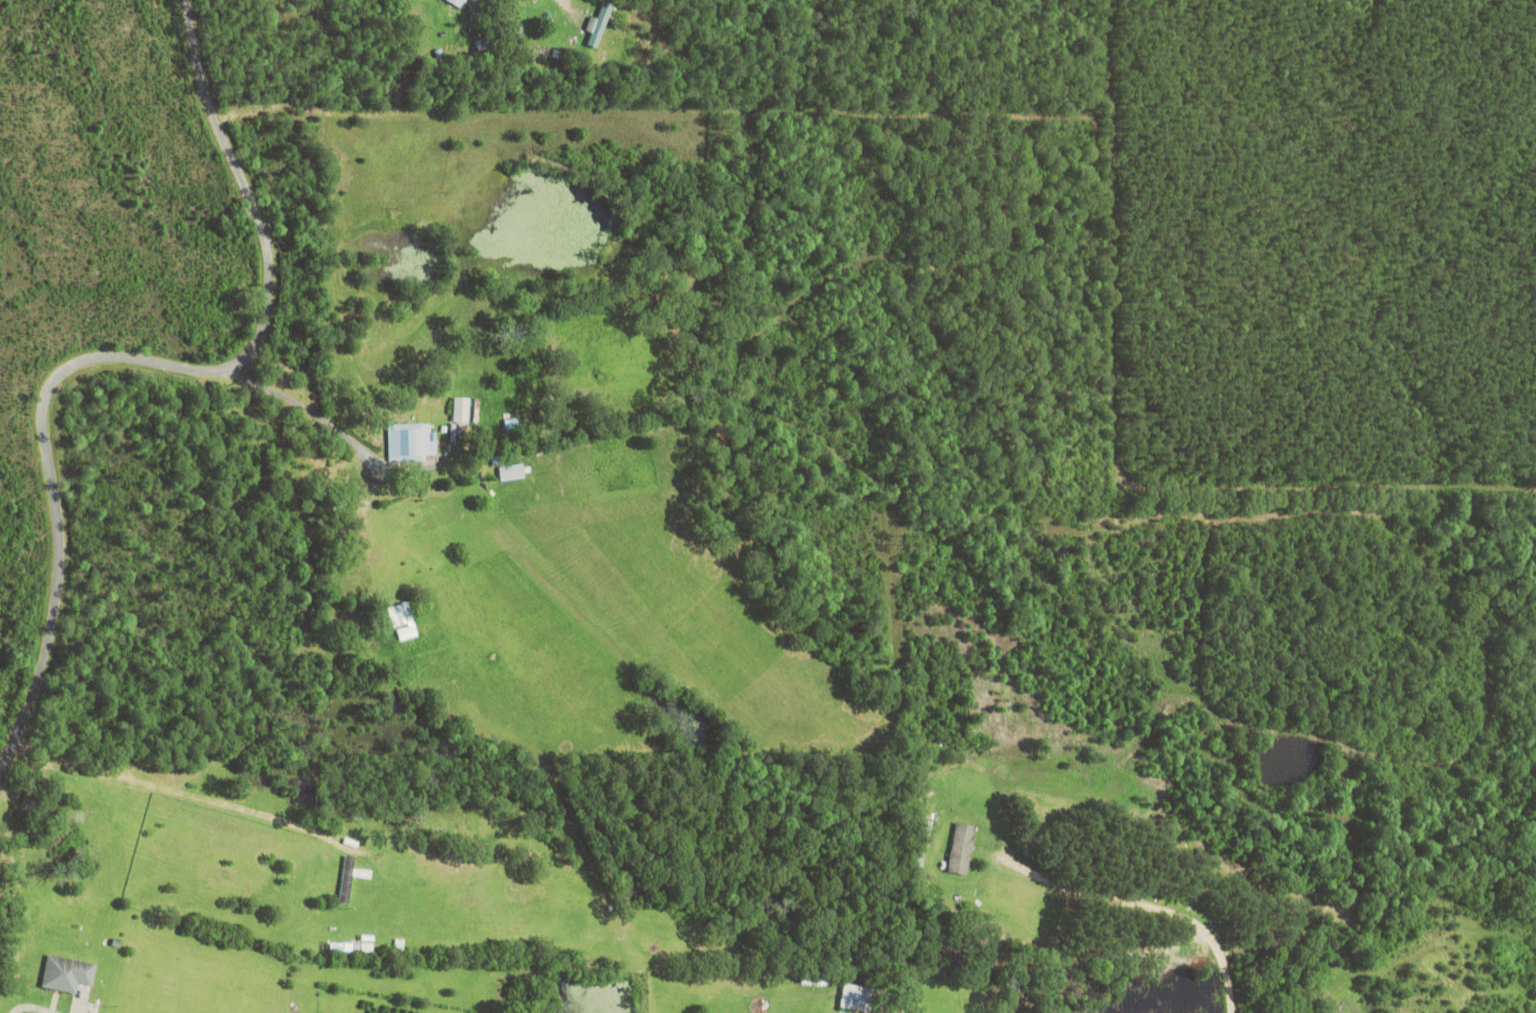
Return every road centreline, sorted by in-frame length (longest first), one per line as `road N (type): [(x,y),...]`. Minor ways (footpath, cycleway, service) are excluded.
road 1 (residential): [(0,768),(37,691),(58,612),(61,532),(43,407),(48,385),(68,365),(94,359),(210,372),(244,366),(271,290),(272,247),(193,60),(184,0)]
road 2 (residential): [(1232,1012),(1230,978),(1204,929),(1173,912),(1097,895),(1024,862),(1018,847)]

